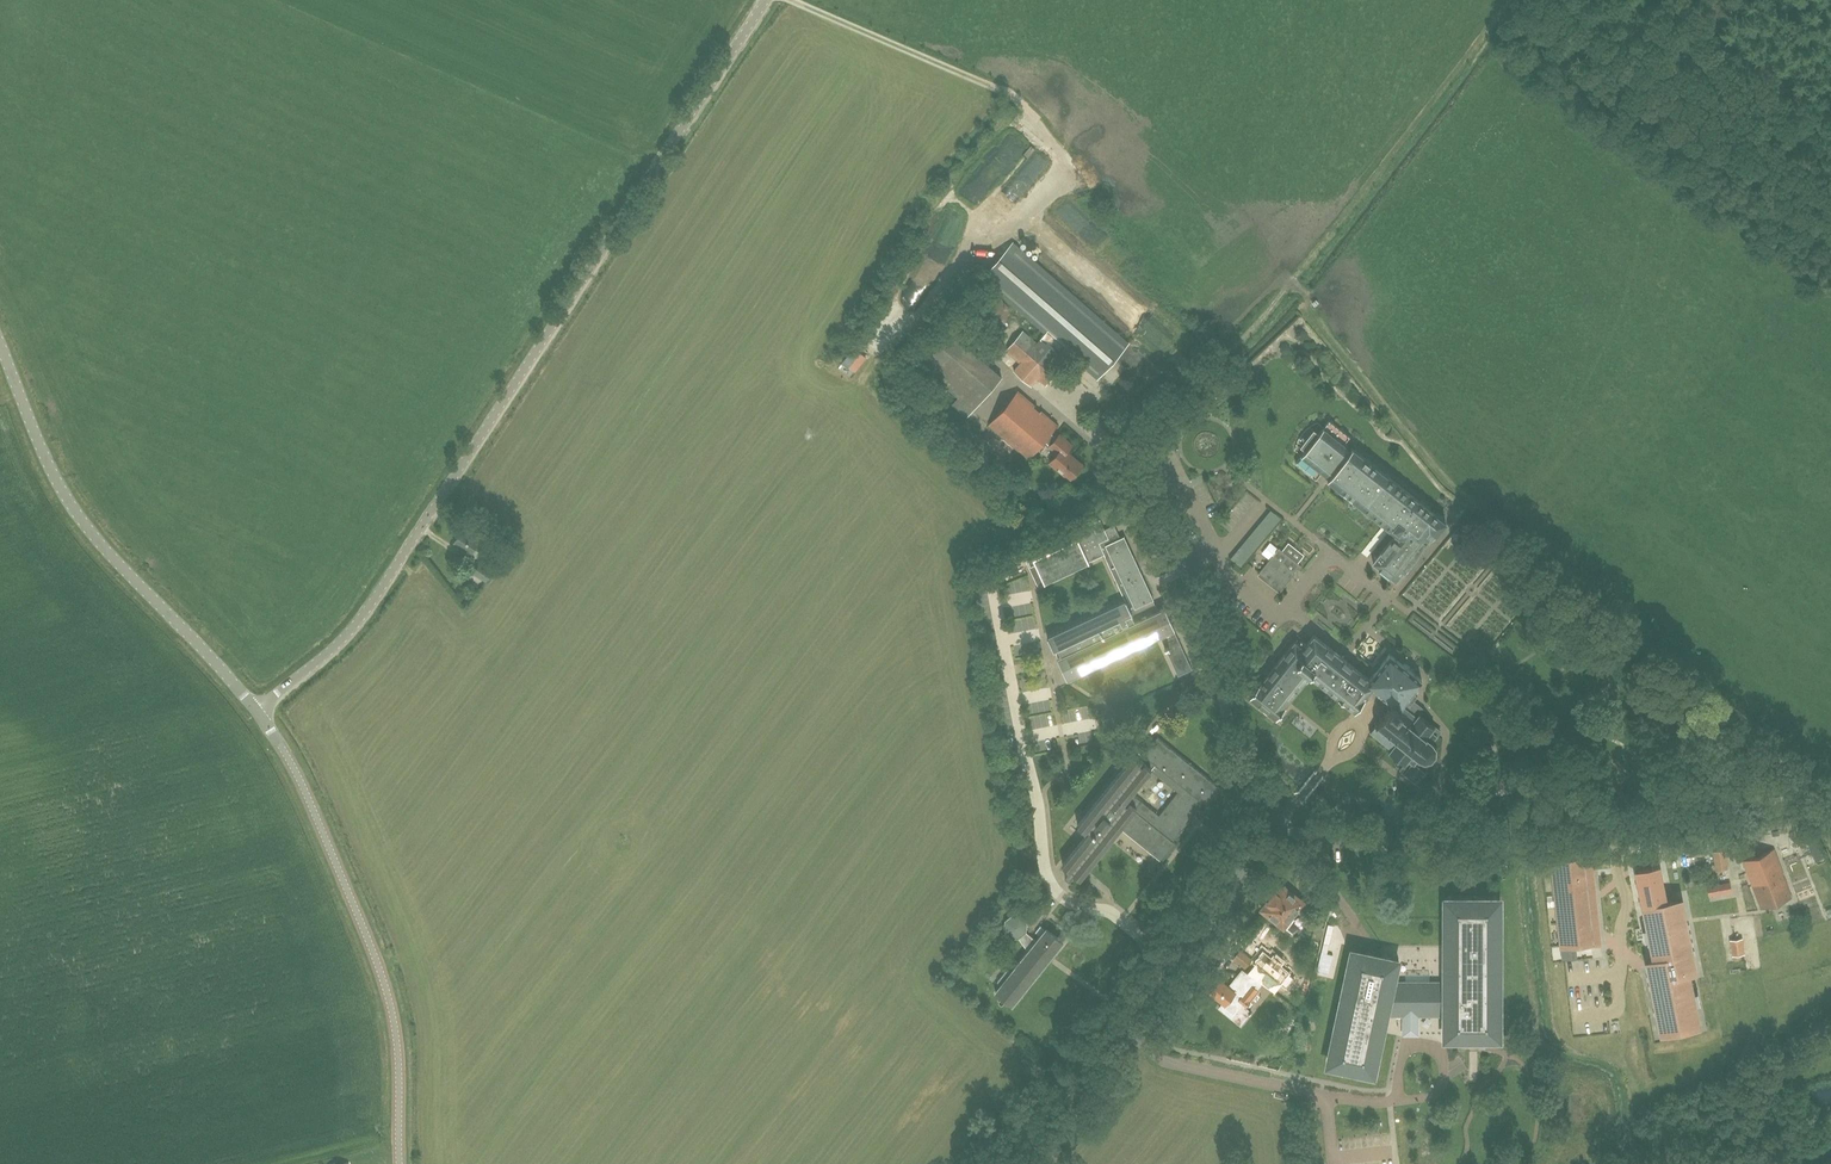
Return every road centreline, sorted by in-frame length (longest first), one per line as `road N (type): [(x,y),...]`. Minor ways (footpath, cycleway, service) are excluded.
road 1 (unclassified): [(266,710),(346,645),(396,577),(770,0)]
road 2 (track): [(1830,782),(1468,499),(1300,287)]
road 3 (unclassified): [(1278,826),(1252,787),(1231,725),(1217,637),(1131,461),(1061,397)]
road 4 (tertiary): [(404,1163),(392,992),(313,799),(266,710)]
road 5 (tertiary): [(266,710),(99,540),(53,480),(0,344)]
road 6 (unclassified): [(1012,1163),(1278,826)]
road 7 (unclassified): [(1278,826),(1371,847),(1616,817)]
road 8 (unclassified): [(994,94),(798,0)]
road 9 (track): [(1616,817),(1773,801)]
road 10 (unclassified): [(1278,826),(1369,711)]

